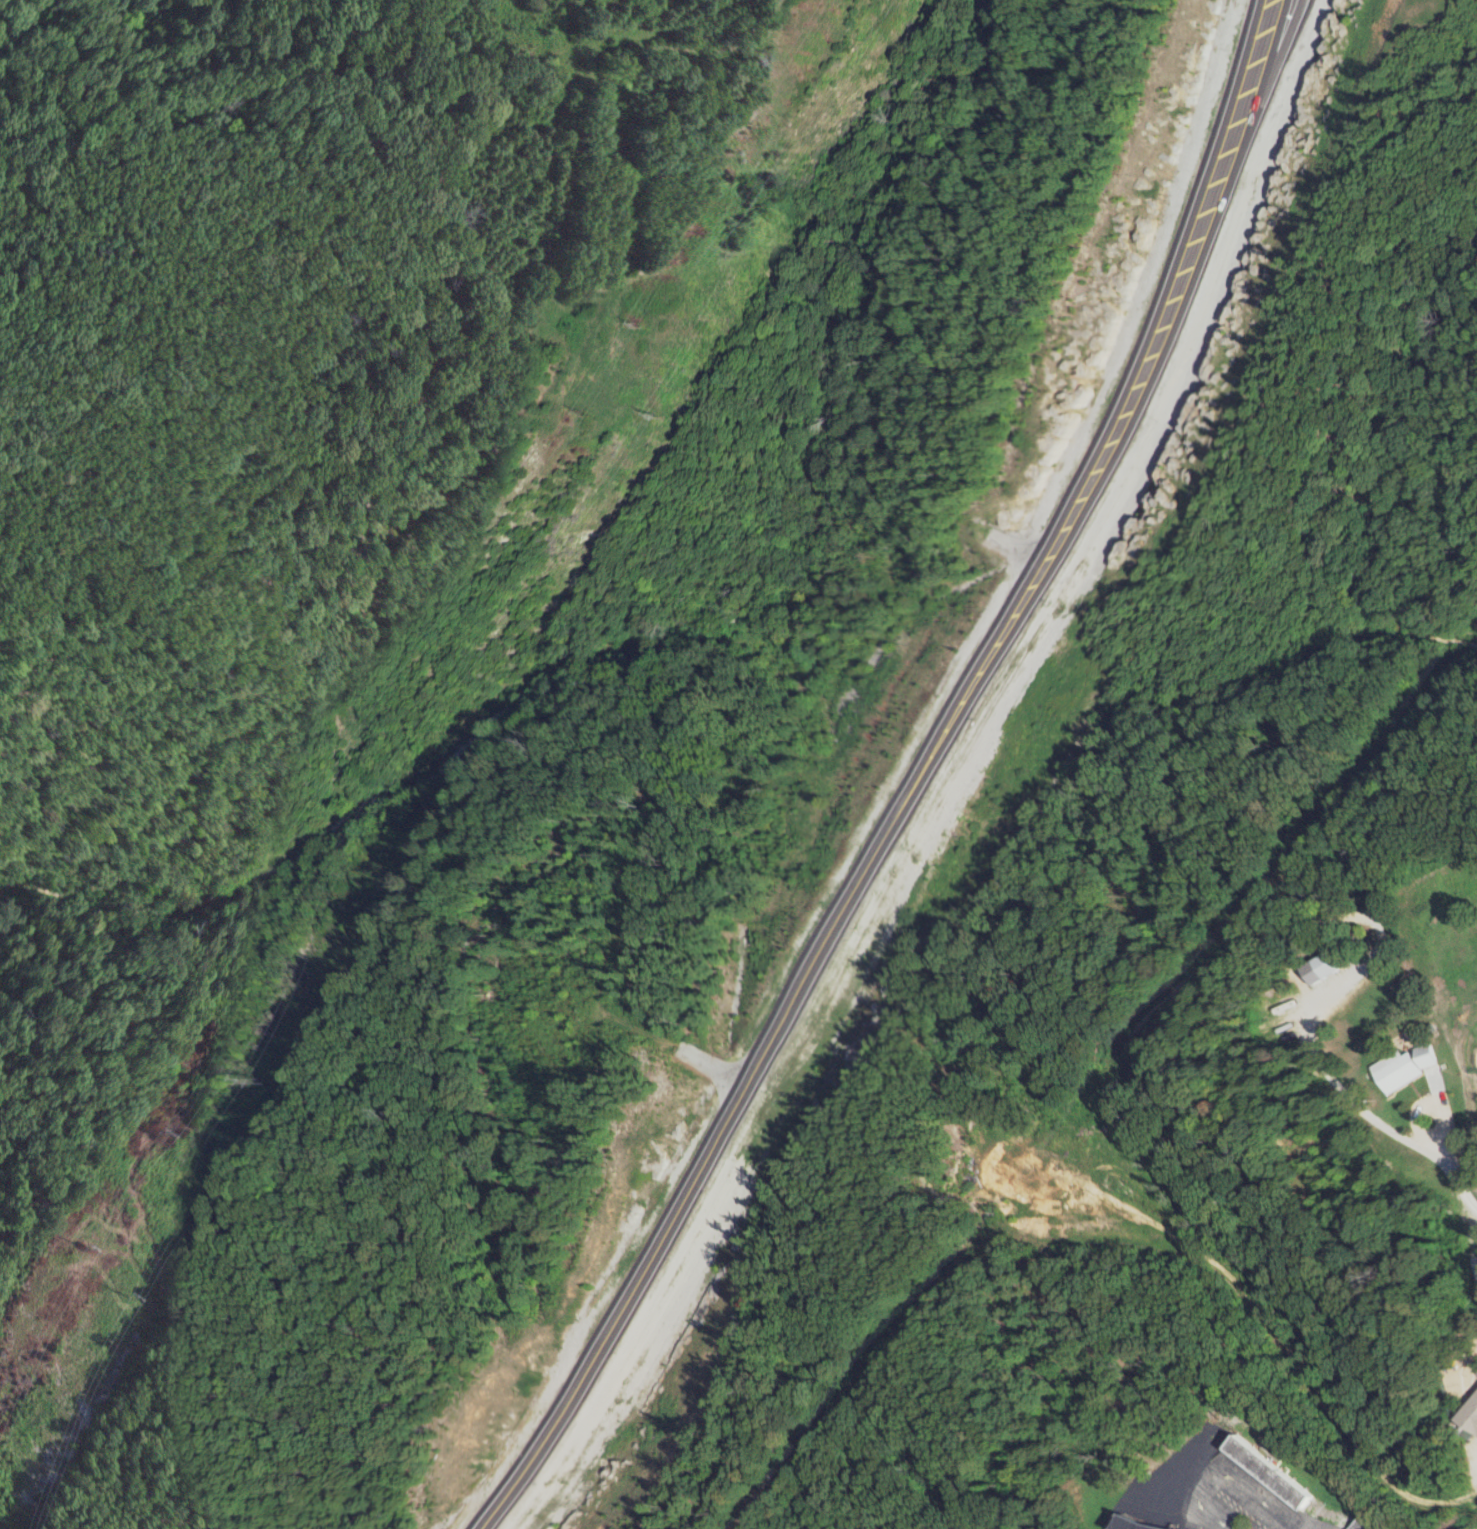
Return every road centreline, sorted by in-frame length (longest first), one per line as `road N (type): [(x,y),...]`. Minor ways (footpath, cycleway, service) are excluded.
road 1 (primary): [(479,1528),(936,755),(1048,547),(1190,201),(1253,0)]

